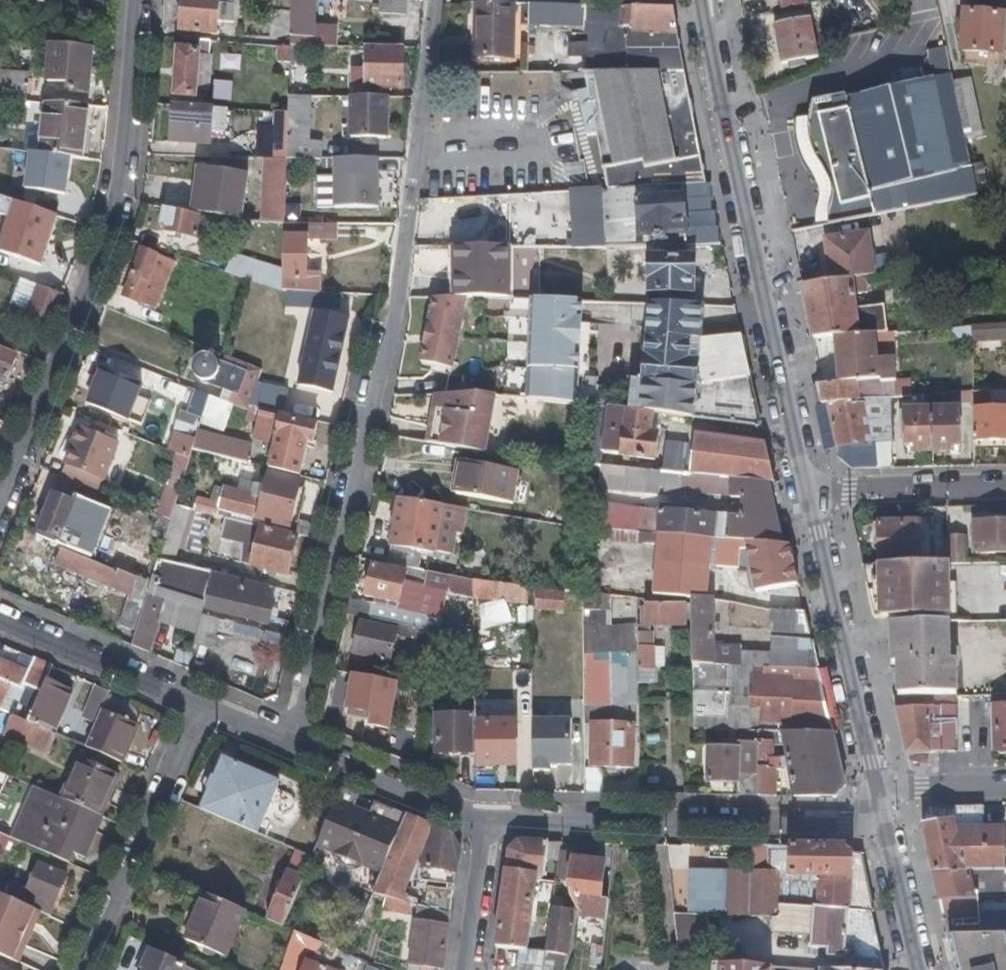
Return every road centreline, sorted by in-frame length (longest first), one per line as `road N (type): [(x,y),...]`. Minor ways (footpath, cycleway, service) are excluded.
road 1 (residential): [(438,0),(401,325),(286,743)]
road 2 (residential): [(135,0),(115,192),(0,494)]
road 3 (residential): [(812,496),(710,0)]
road 4 (residential): [(892,828),(483,819)]
road 5 (residential): [(883,792),(812,496)]
road 6 (residential): [(82,969),(197,707)]
road 7 (residential): [(197,707),(0,624)]
road 8 (residential): [(483,819),(286,743)]
road 9 (residential): [(1005,494),(812,496)]
road 10 (residential): [(483,819),(463,969)]
road 11 (residential): [(925,969),(892,828)]
road 12 (residential): [(1005,789),(883,792)]

